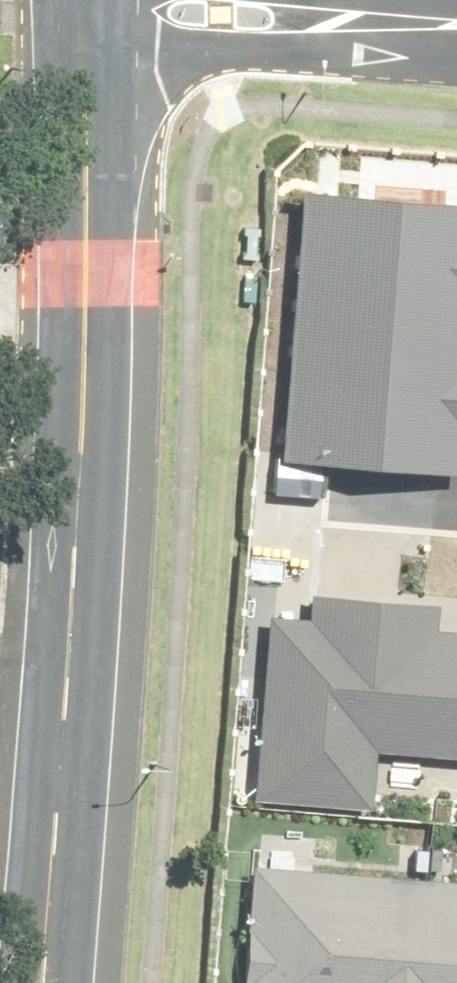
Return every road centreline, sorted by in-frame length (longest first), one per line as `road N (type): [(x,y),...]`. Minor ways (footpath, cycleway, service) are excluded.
road 1 (secondary): [(37,982),(83,446),(87,0)]
road 2 (residential): [(334,501),(456,511)]

